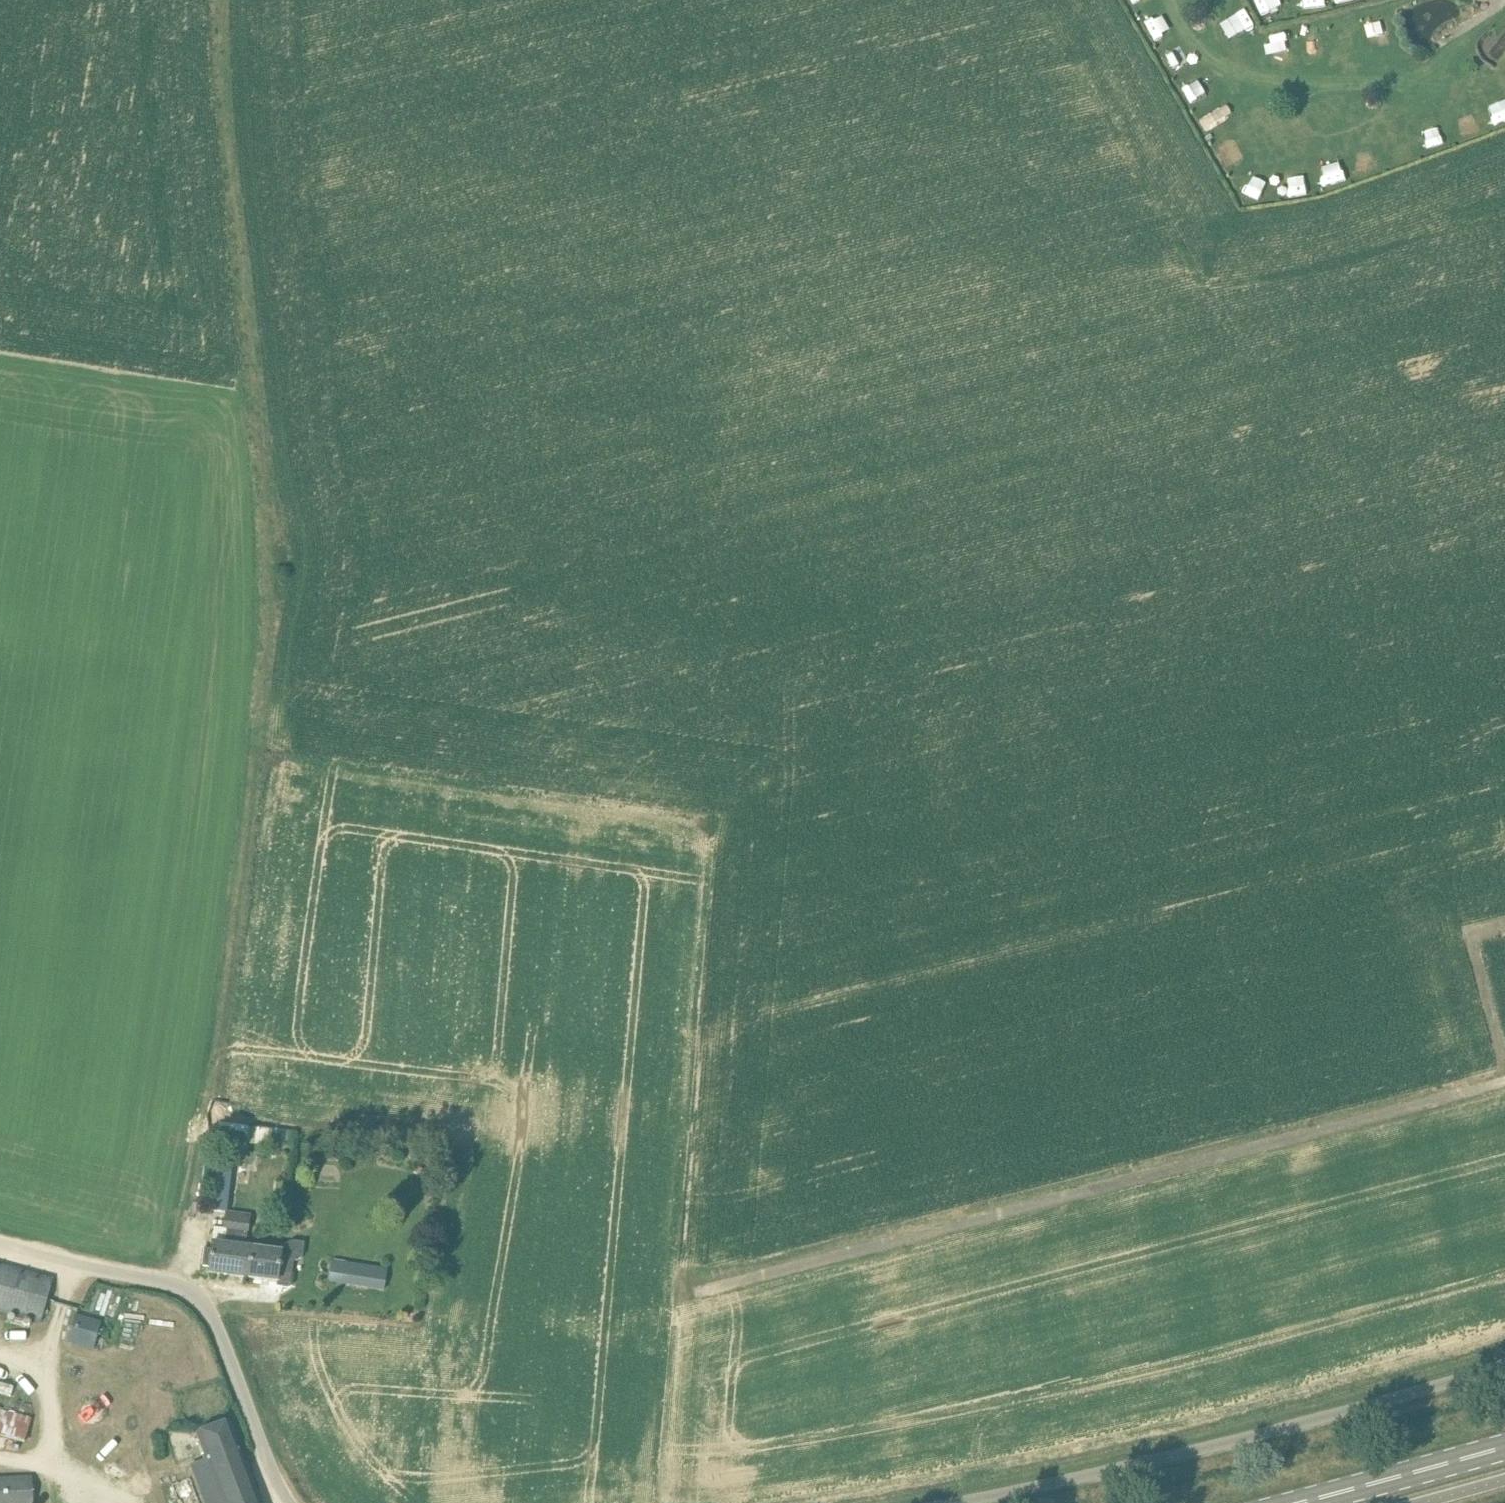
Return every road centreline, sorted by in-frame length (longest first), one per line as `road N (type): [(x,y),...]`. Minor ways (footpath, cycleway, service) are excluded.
road 1 (track): [(1504,1082),(683,1299),(708,1037),(1504,832)]
road 2 (track): [(222,0),(225,160),(264,509),(181,1286)]
road 3 (unclassified): [(955,1502),(1075,1480),(1504,1364)]
road 4 (unclassified): [(0,1246),(206,1297),(291,1502)]
road 5 (primary): [(1300,1502),(1504,1447)]

